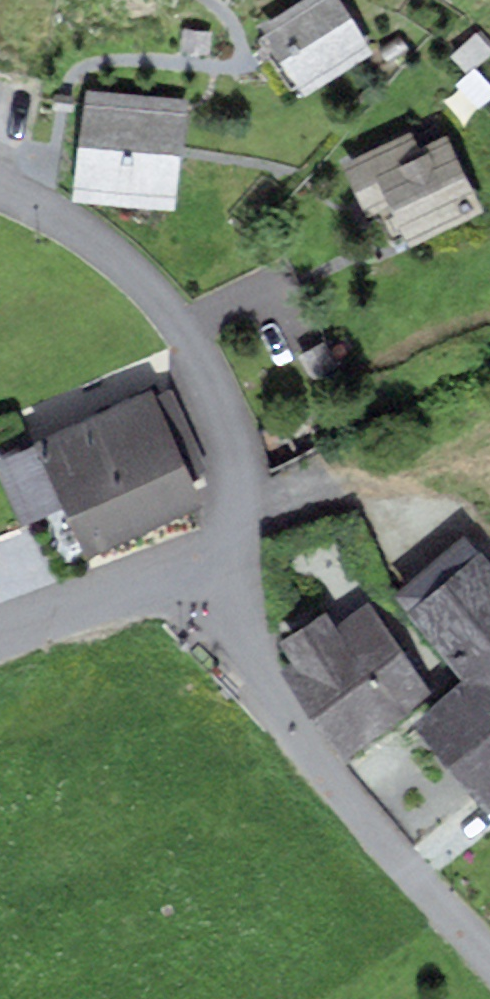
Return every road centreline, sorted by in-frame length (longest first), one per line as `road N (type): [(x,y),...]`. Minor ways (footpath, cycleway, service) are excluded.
road 1 (unclassified): [(0,189),(101,243),(141,275),(200,356),(231,435),(234,482),(199,581)]
road 2 (tertiary): [(199,581),(217,596),(256,681),(296,737),(489,955)]
road 3 (tertiary): [(0,634),(124,586),(199,581)]

